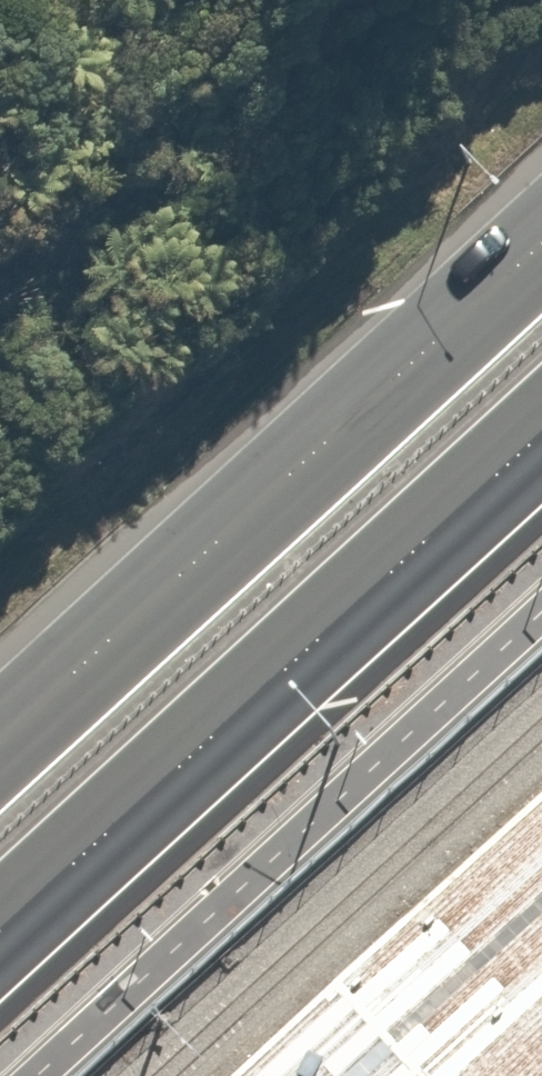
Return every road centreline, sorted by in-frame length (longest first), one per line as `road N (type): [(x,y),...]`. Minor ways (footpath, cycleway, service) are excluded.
road 1 (trunk): [(541,435),(0,941)]
road 2 (trunk): [(0,740),(541,236)]

